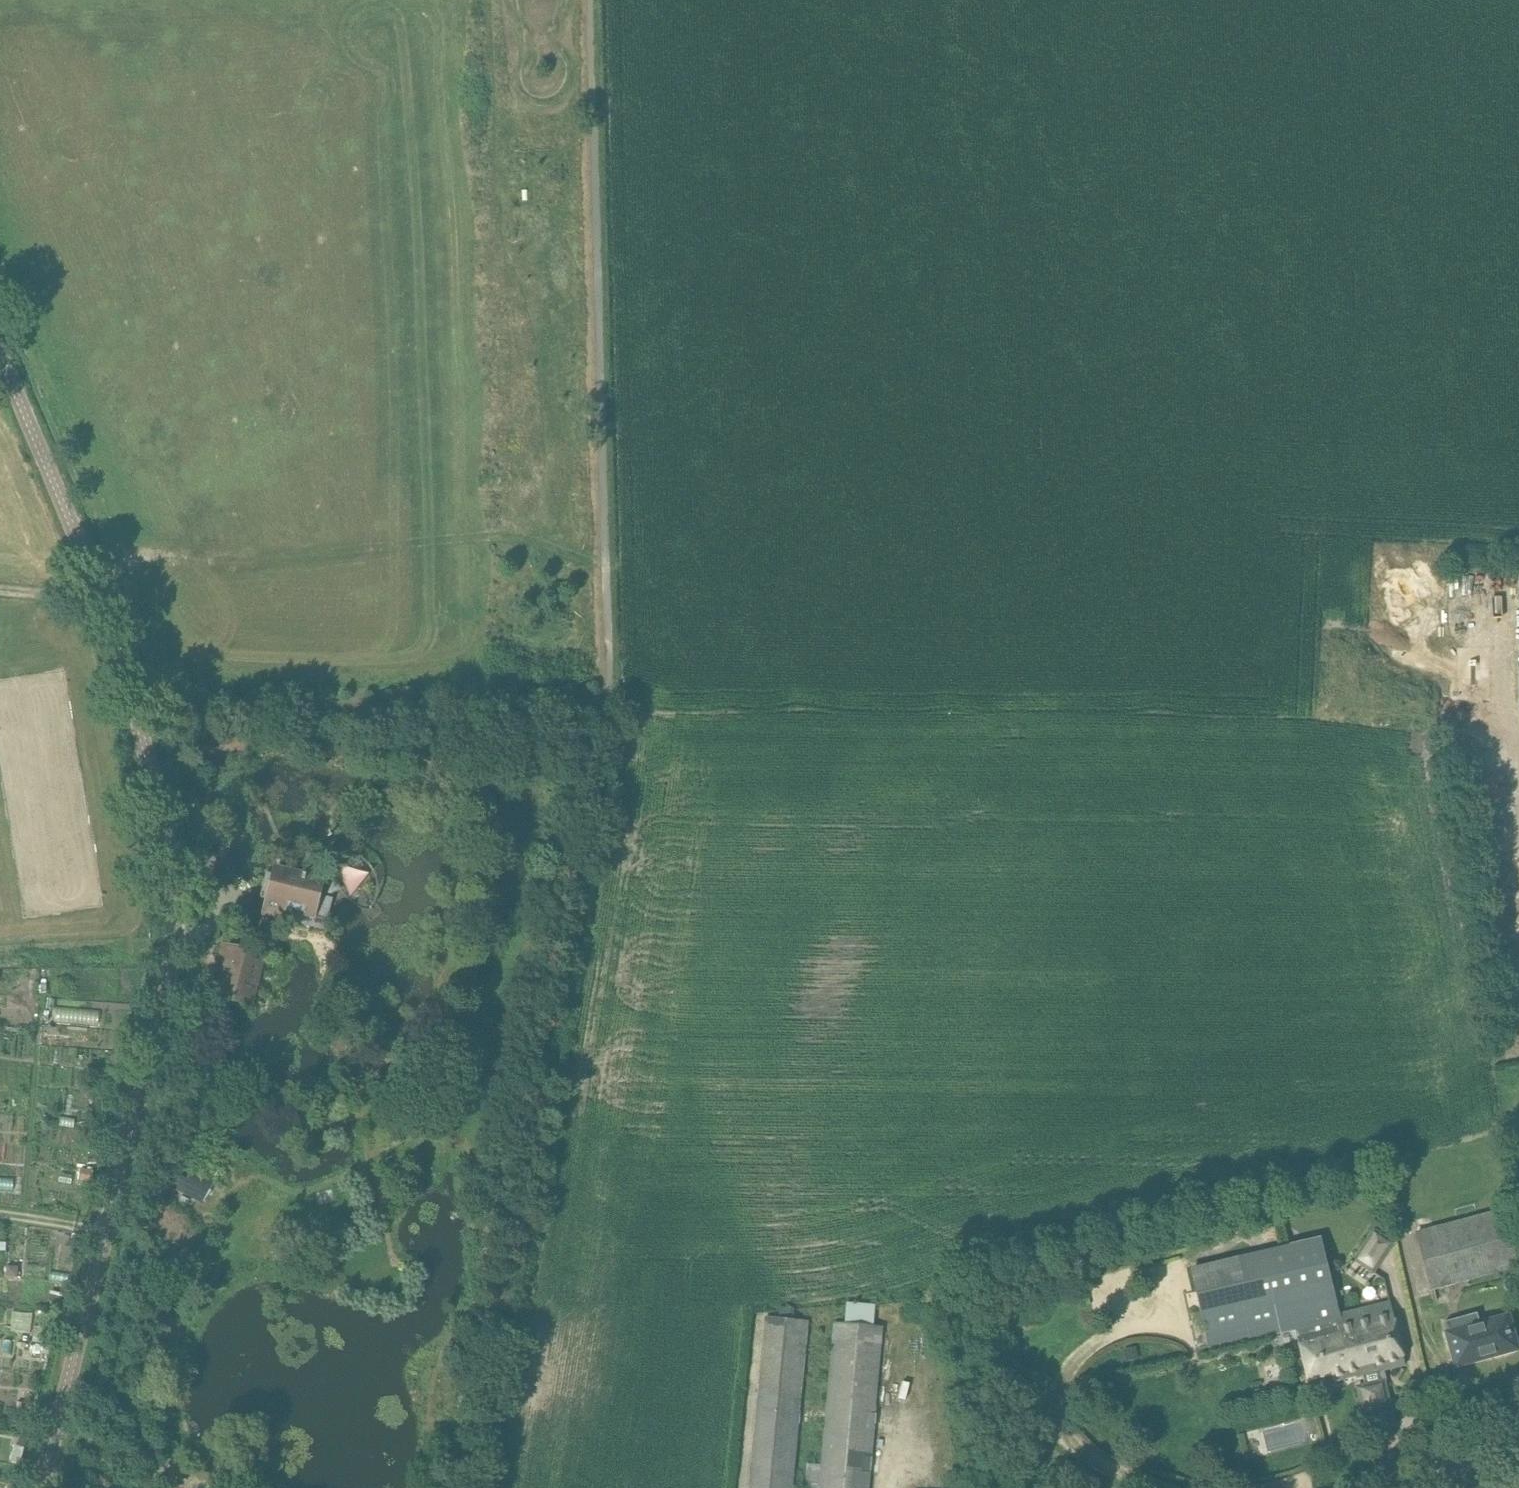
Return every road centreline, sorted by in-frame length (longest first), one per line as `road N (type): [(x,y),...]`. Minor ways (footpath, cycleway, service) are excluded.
road 1 (unclassified): [(41,1487),(147,1075),(173,938),(167,836),(136,702),(0,369)]
road 2 (unclassified): [(1412,1487),(1518,1430)]

